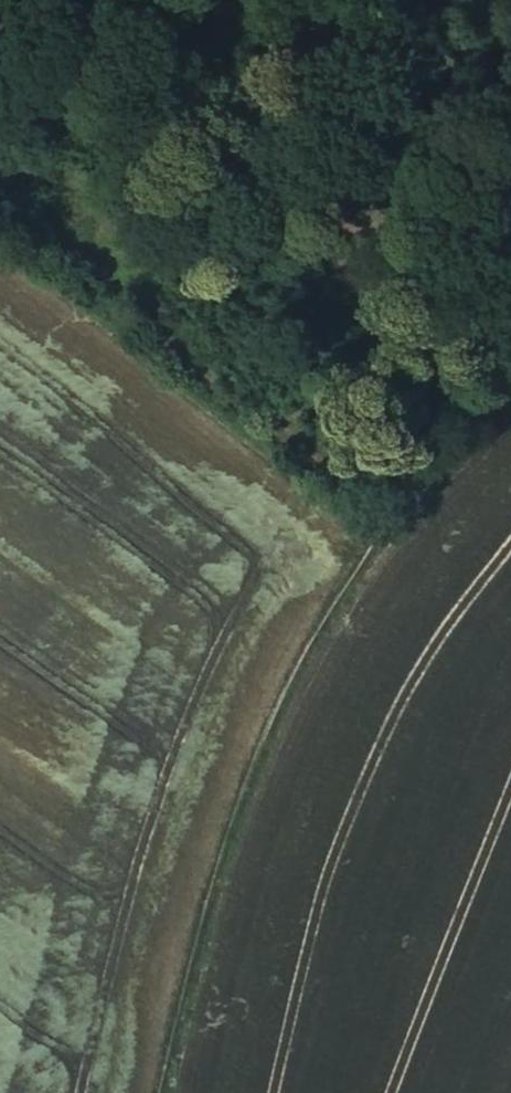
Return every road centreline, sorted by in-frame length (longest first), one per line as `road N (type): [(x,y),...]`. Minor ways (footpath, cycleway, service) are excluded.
road 1 (track): [(510,373),(419,477),(315,646),(271,735),(231,834),(167,1092)]

